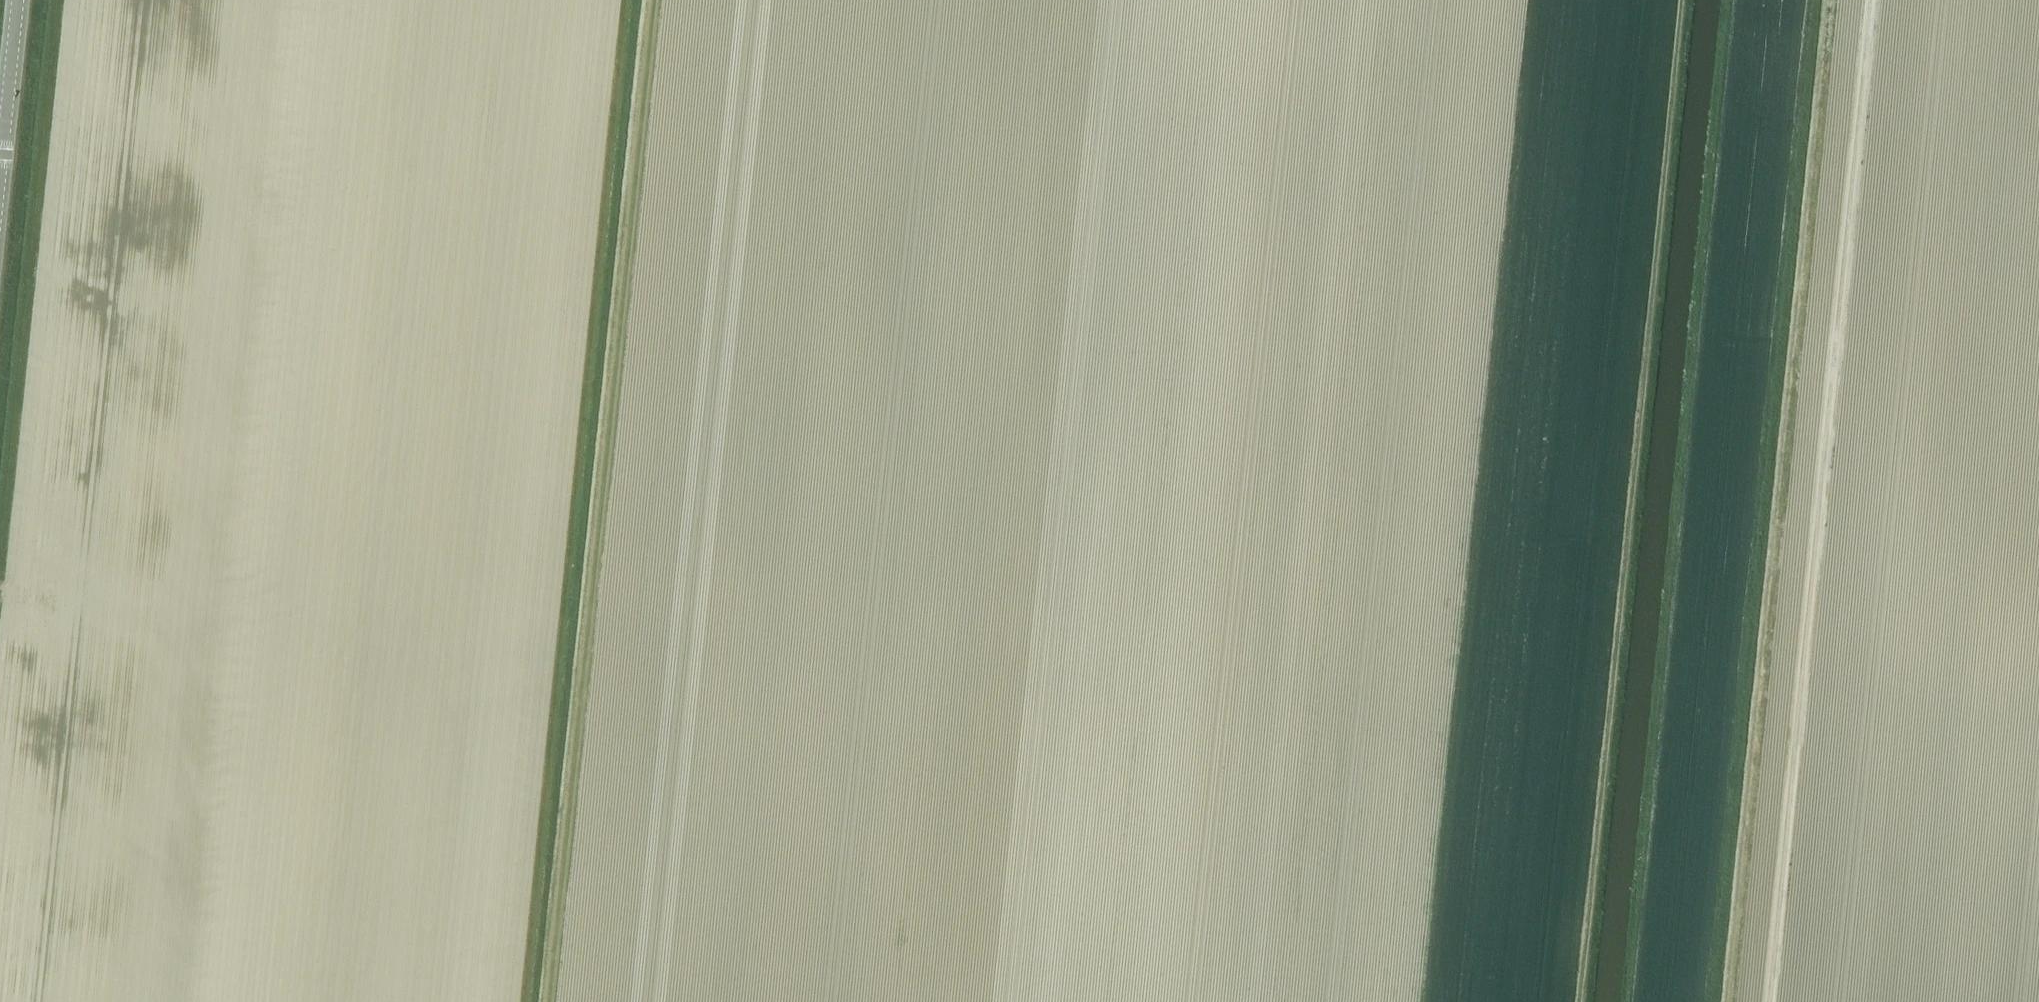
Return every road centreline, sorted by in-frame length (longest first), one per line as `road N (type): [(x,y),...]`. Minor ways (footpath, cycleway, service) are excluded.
road 1 (track): [(1763,1001),(1855,0)]
road 2 (unclassified): [(0,179),(18,0)]

